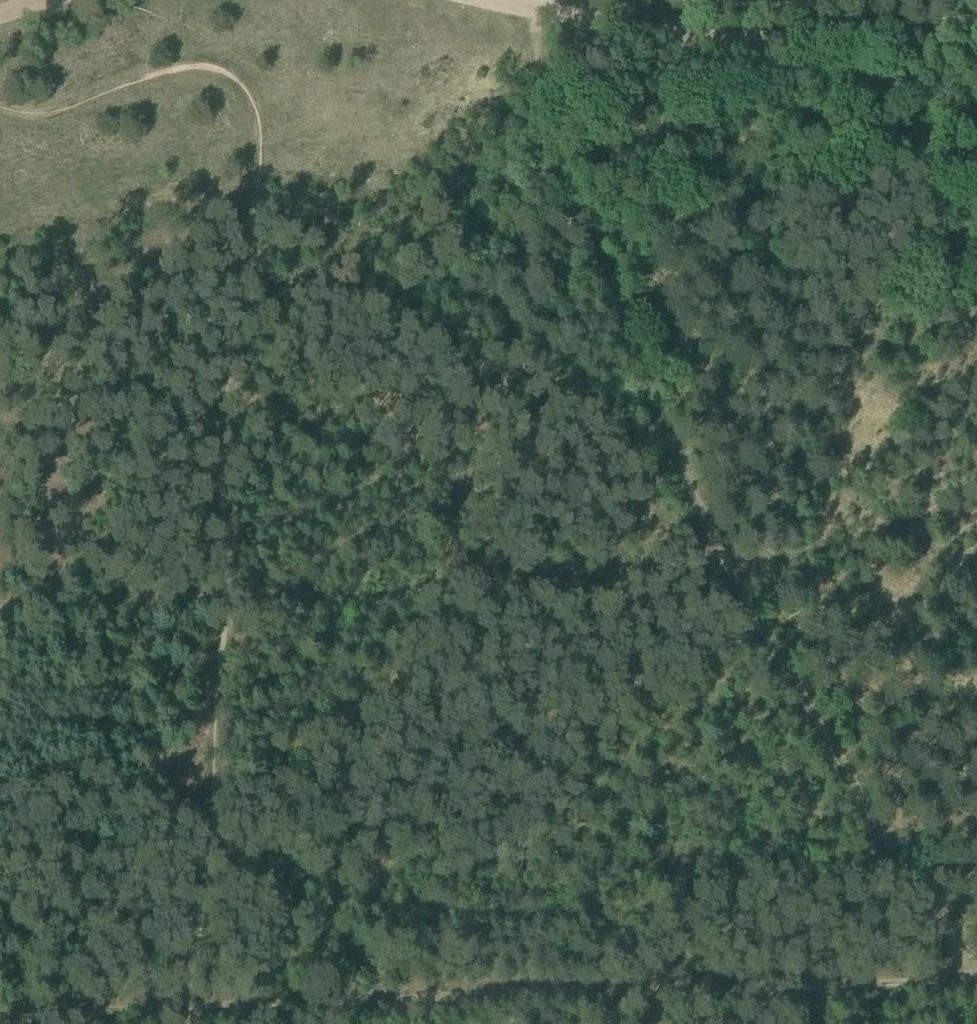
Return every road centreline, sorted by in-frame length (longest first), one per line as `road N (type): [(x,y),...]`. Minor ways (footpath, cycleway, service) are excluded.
road 1 (track): [(0,104),(41,112),(150,73),(203,71),(234,80),(249,110),(255,181),(222,436),(219,673),(203,932),(188,1023)]
road 2 (track): [(0,1020),(976,985)]
road 3 (track): [(565,174),(633,354),(732,576),(834,758),(976,970)]
road 4 (track): [(541,12),(680,36),(789,42),(976,21)]
road 5 (track): [(565,174),(608,178),(683,218),(976,259)]
road 6 (track): [(541,12),(547,103),(565,174)]

